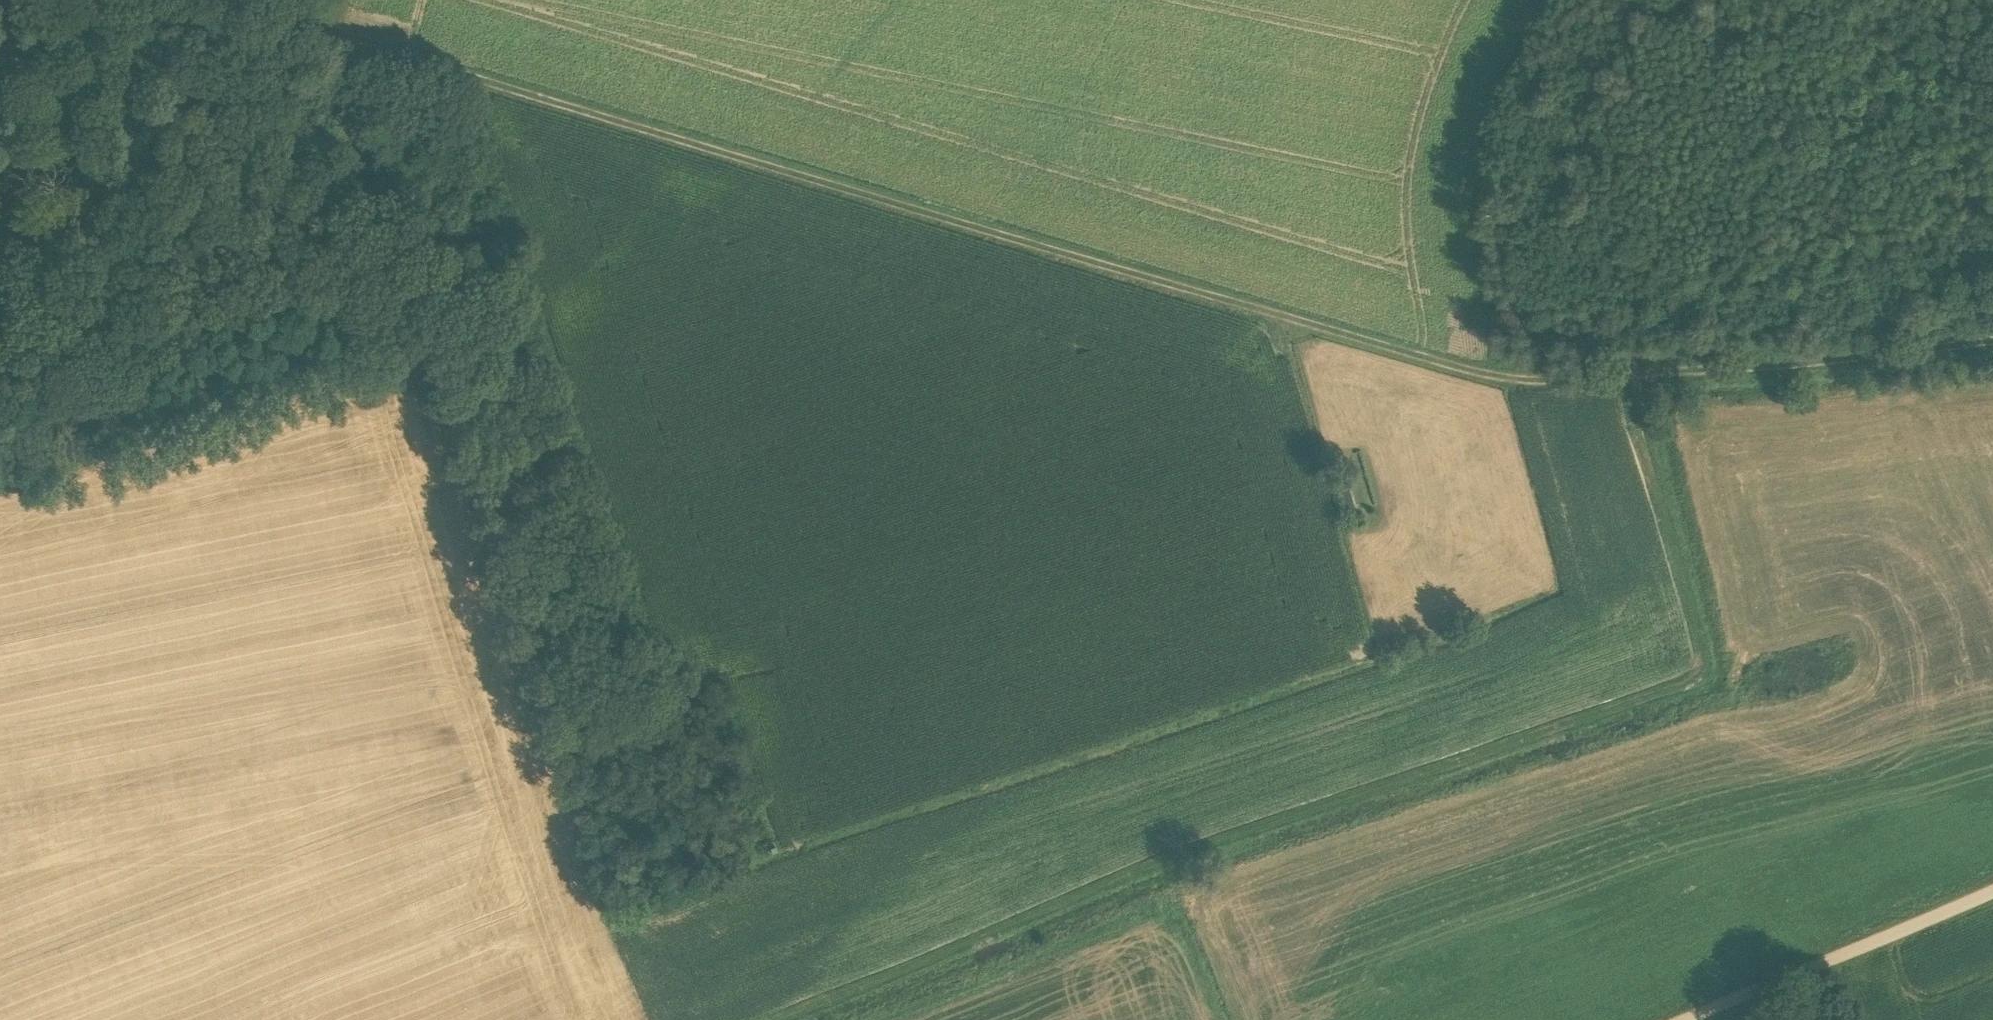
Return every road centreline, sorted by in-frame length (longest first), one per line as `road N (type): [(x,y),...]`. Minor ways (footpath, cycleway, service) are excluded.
road 1 (track): [(1992,343),(1671,384),(1513,390),(508,85),(172,0)]
road 2 (track): [(1992,888),(1689,1019)]
road 3 (track): [(358,47),(350,83),(432,359)]

